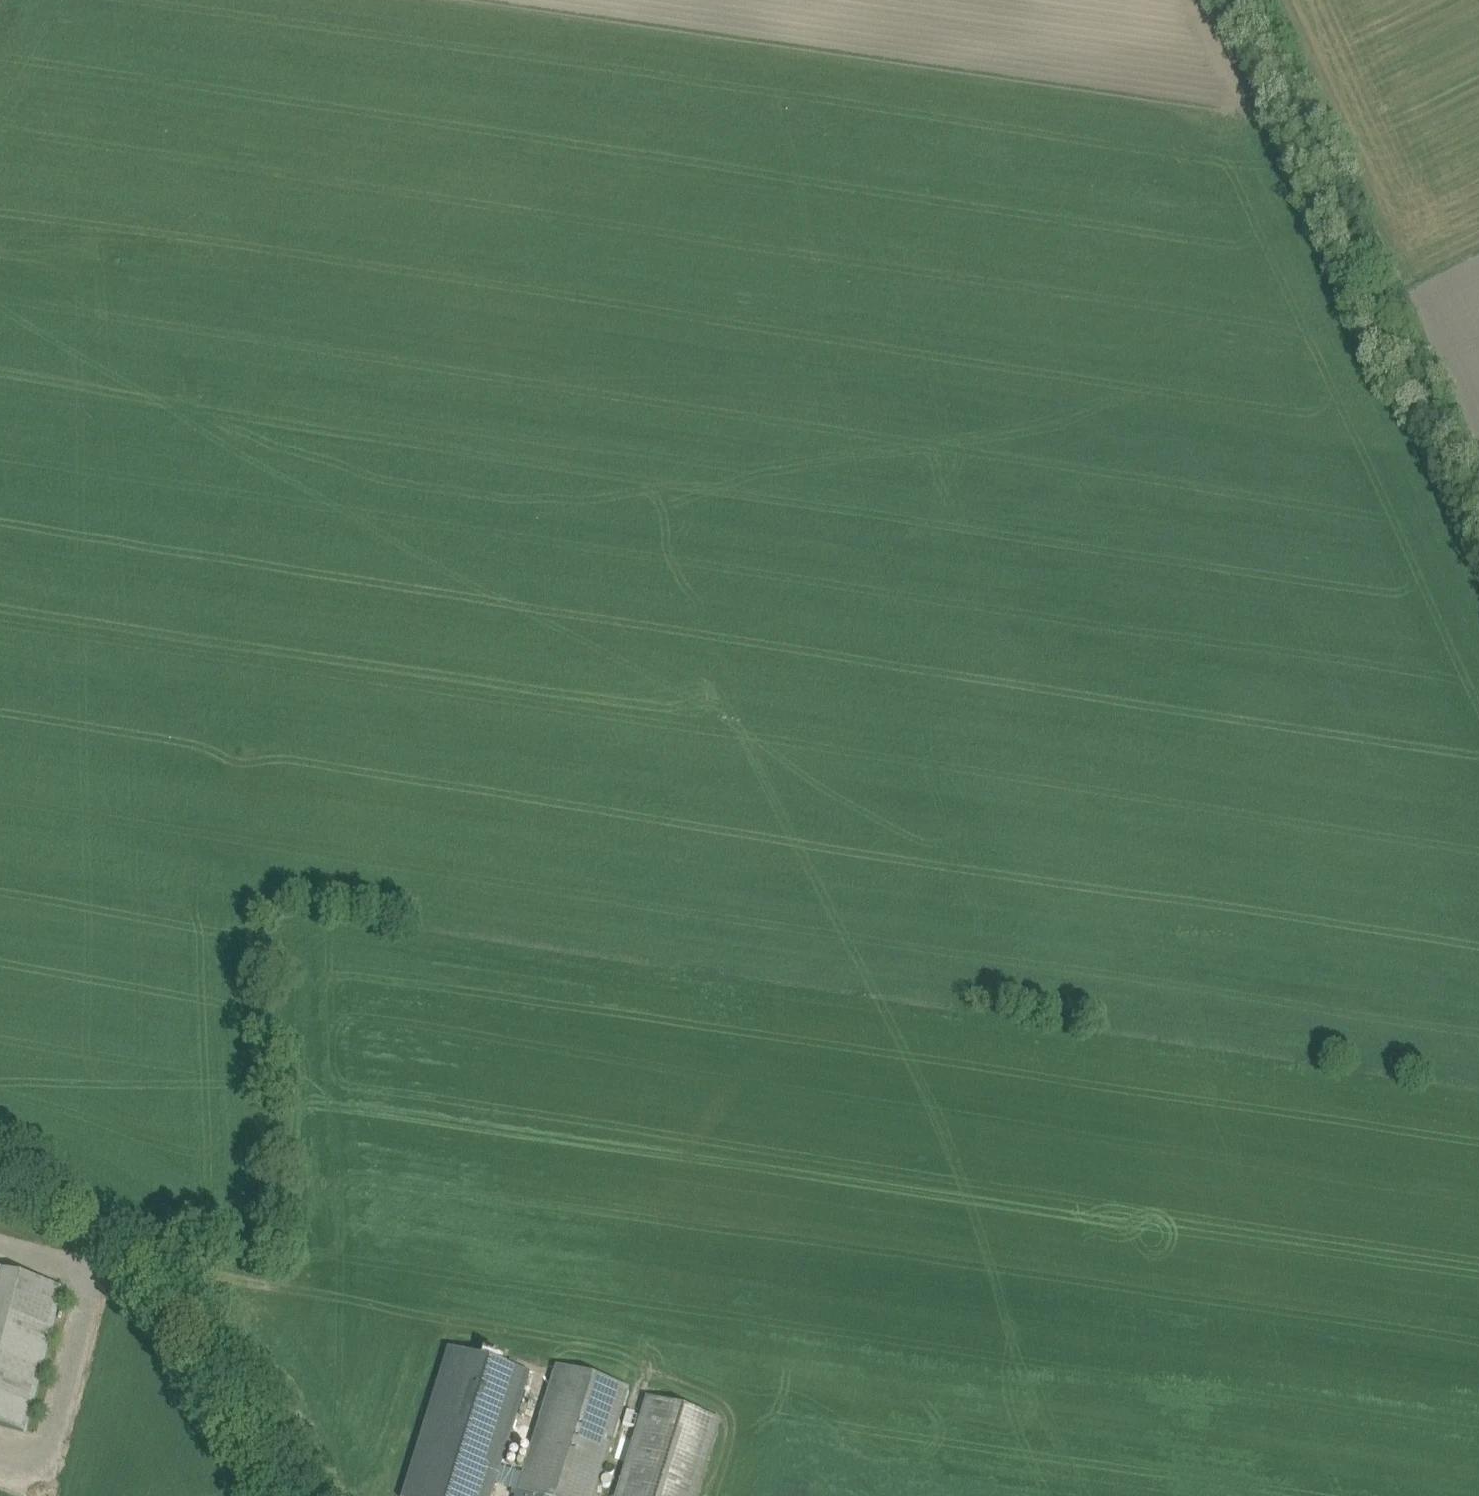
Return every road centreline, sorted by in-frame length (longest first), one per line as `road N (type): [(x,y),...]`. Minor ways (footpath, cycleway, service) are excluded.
road 1 (unclassified): [(287,1495),(141,1258),(70,1204),(0,1179)]

